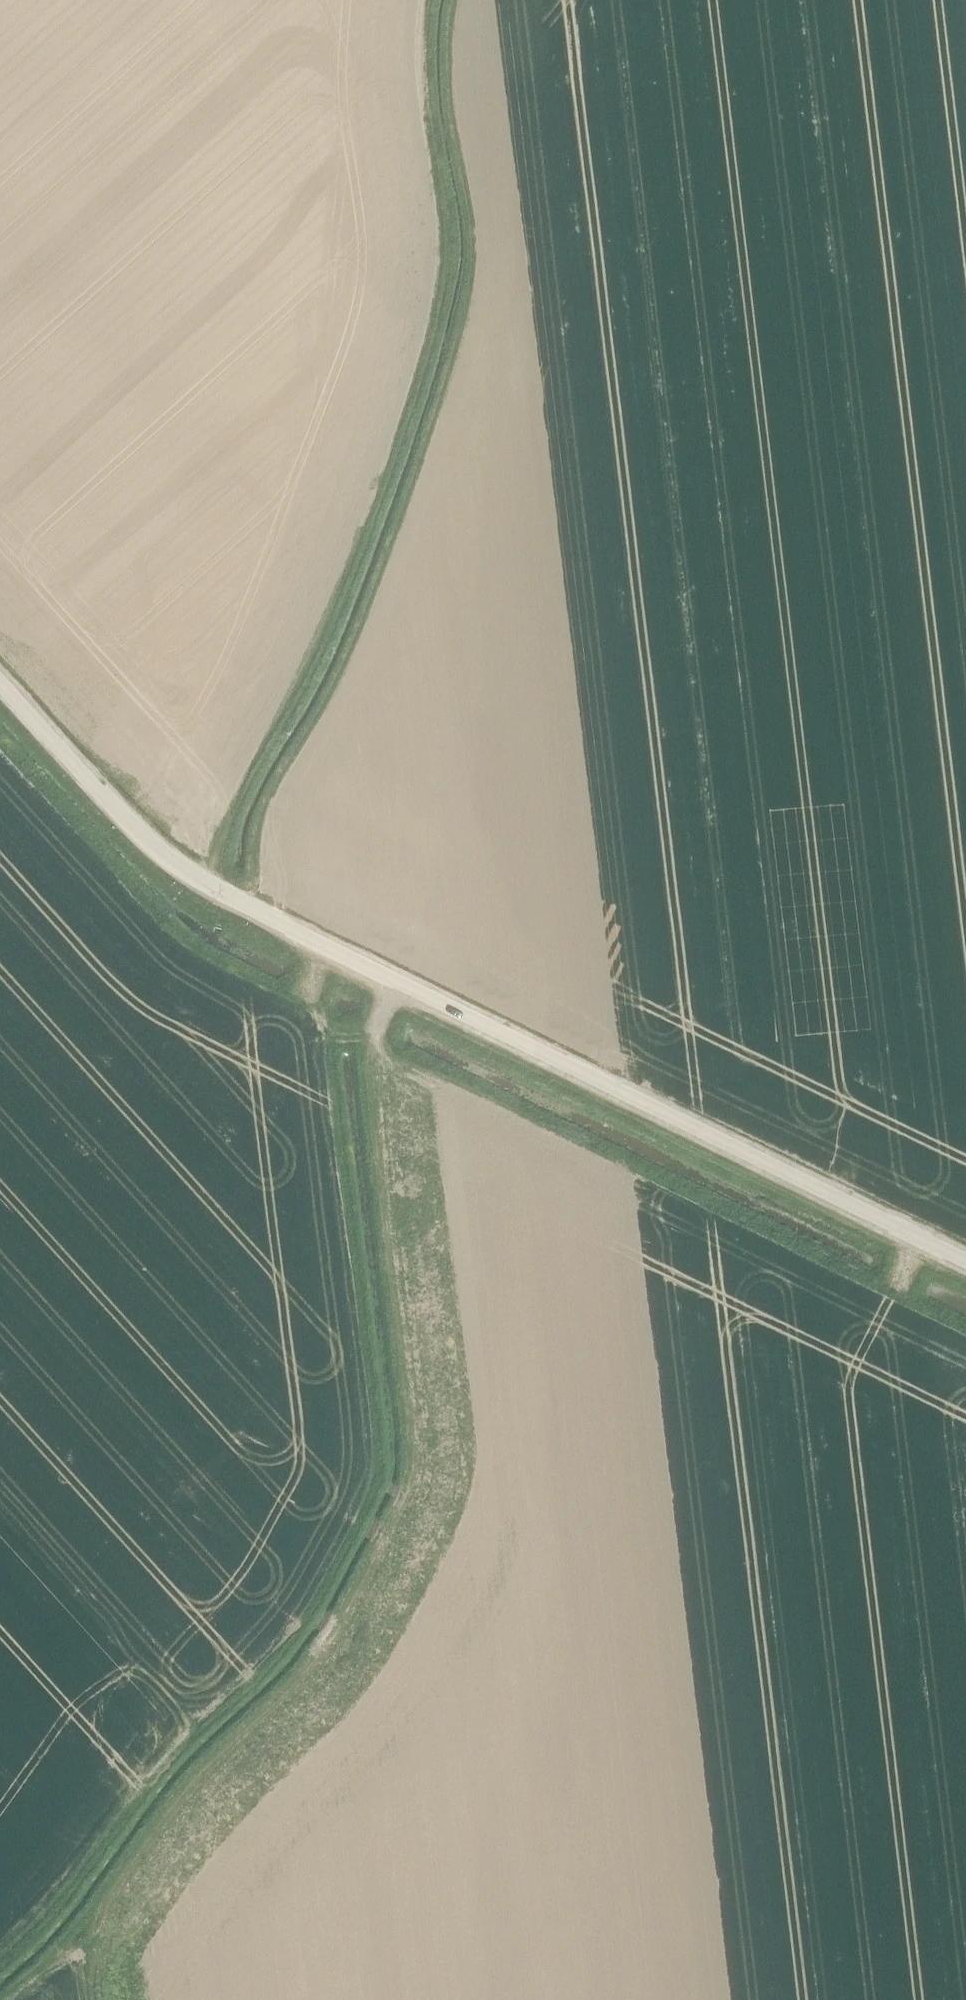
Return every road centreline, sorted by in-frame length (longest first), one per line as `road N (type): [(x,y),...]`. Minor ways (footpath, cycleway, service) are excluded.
road 1 (tertiary): [(965,1264),(394,984),(165,861),(0,684)]

